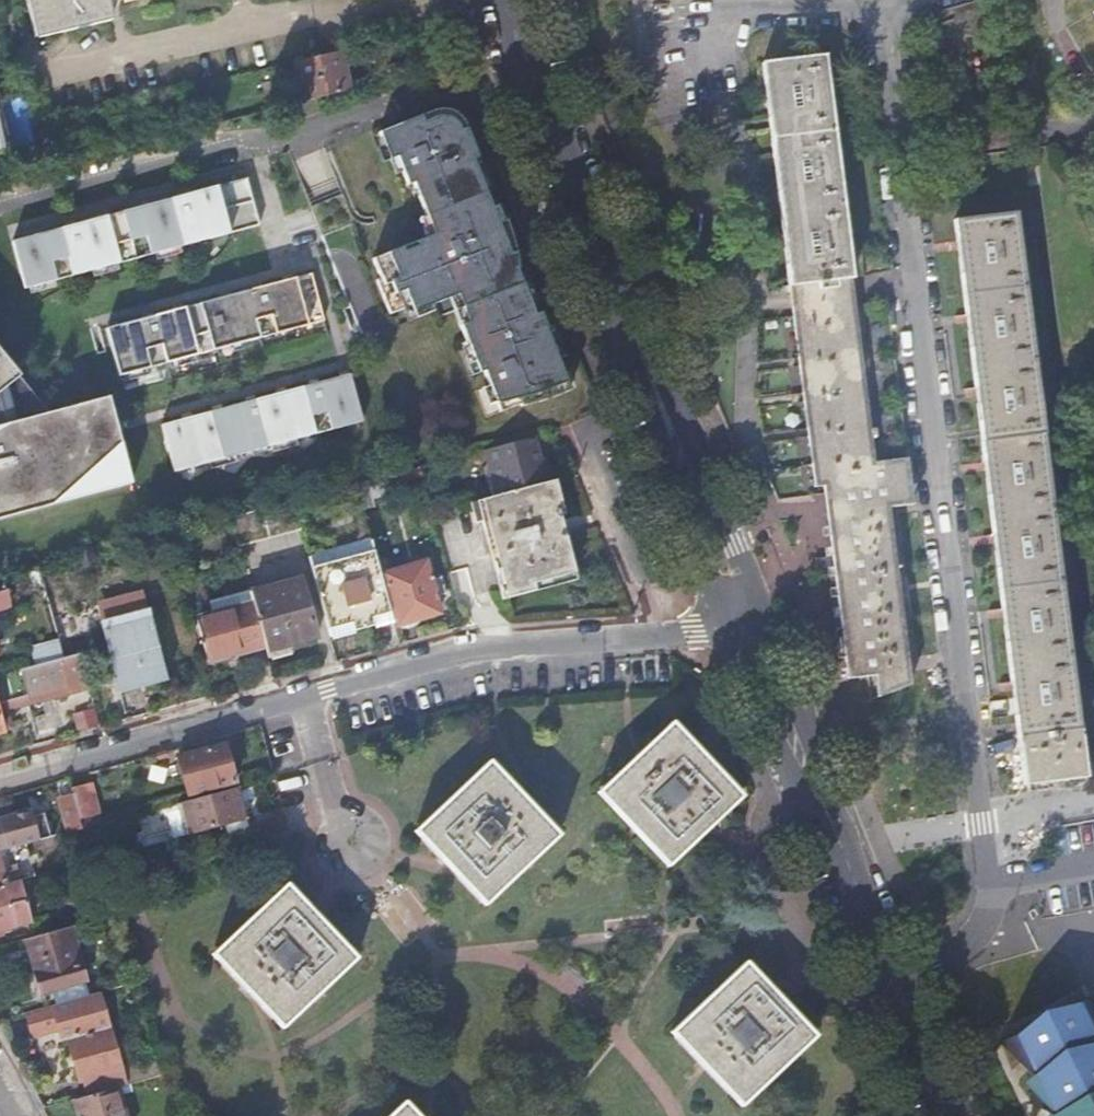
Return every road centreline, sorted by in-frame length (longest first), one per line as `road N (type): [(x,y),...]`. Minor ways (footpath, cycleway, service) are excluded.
road 1 (residential): [(742,605),(686,631),(453,653),(0,775)]
road 2 (secondary): [(504,0),(742,605)]
road 3 (secondary): [(742,605),(950,1115)]

